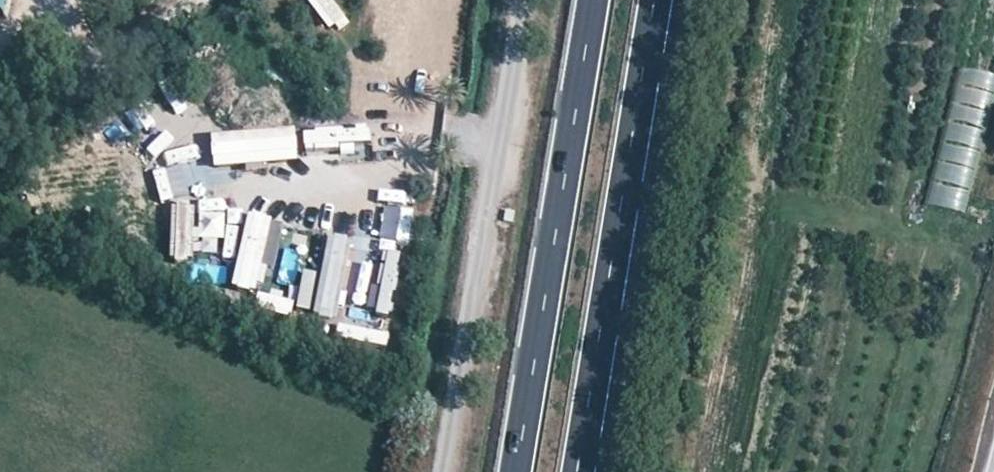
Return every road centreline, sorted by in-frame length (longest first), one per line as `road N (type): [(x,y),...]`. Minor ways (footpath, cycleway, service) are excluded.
road 1 (unclassified): [(521,0),(440,471)]
road 2 (unclassified): [(626,471),(706,0)]
road 3 (primary): [(592,0),(514,471)]
road 4 (primary): [(577,471),(654,0)]

